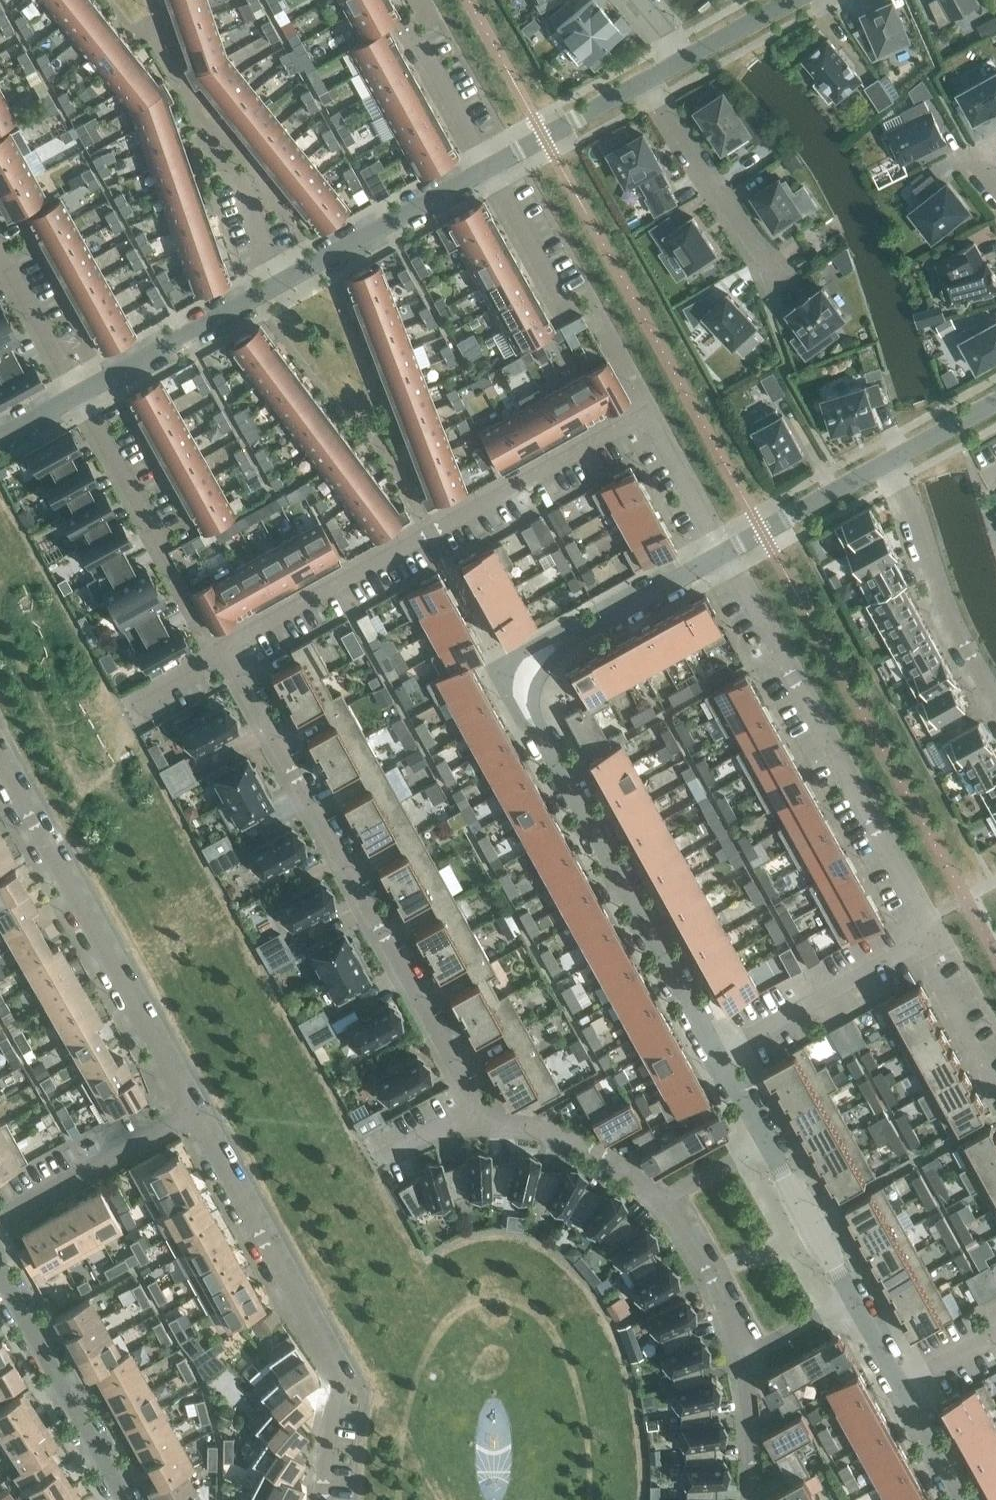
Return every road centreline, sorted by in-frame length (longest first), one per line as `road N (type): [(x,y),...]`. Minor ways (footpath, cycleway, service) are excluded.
road 1 (residential): [(652,412),(225,647),(482,1123)]
road 2 (residential): [(718,1057),(513,679),(726,555)]
road 3 (residential): [(191,1106),(340,1377),(326,1432),(324,1499)]
road 4 (residential): [(726,555),(942,930)]
road 5 (residential): [(0,761),(191,1106)]
road 6 (residential): [(995,703),(965,656),(898,459)]
road 7 (residential): [(0,1273),(124,1499)]
road 8 (residential): [(718,1057),(942,930)]
road 9 (residential): [(491,166),(277,283)]
road 10 (residential): [(647,85),(778,281)]
road 11 (residential): [(277,283),(76,396)]
road 12 (residential): [(0,1210),(191,1106)]
road 13 (residential): [(482,1123),(561,1141),(662,1203)]
road 14 (residential): [(726,555),(898,459)]
road 15 (residential): [(856,1304),(768,1146)]
road 16 (residential): [(76,396),(161,555)]
road 17 (residential): [(662,1203),(709,1277),(737,1364)]
road 18 (residential): [(647,85),(491,166)]
road 19 (residential): [(652,412),(726,555)]
road 20 (residential): [(4,263),(76,396)]
road 21 (residential): [(491,166),(557,285)]
road 22 (residential): [(737,1364),(751,1499)]
road 23 (residential): [(429,47),(491,166)]
road 24 (residential): [(737,1364),(856,1304)]
road 25 (residential): [(795,0),(683,62)]
road 26 (residential): [(964,1499),(903,1387)]
road 27 (residential): [(768,1146),(662,1203)]

